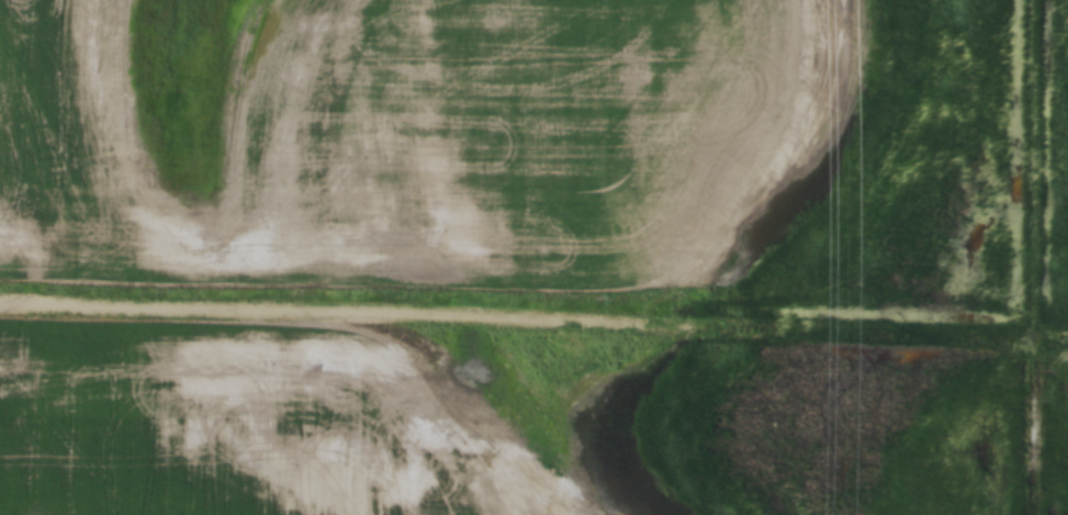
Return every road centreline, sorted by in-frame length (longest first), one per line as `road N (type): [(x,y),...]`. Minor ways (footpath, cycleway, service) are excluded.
road 1 (track): [(0,307),(1067,321)]
road 2 (track): [(1032,514),(1032,0)]

